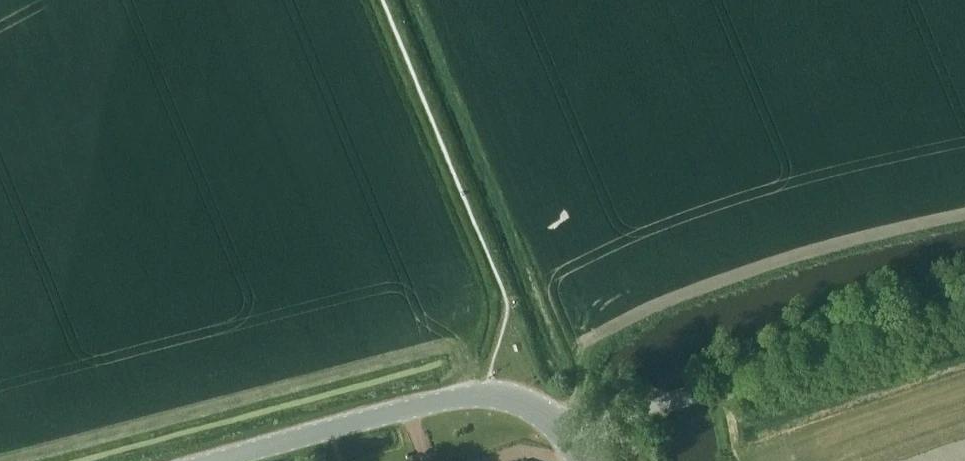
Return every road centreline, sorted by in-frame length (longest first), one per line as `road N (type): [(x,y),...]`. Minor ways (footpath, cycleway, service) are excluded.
road 1 (unclassified): [(571,441),(598,423),(964,302)]
road 2 (tertiary): [(221,460),(436,400),(487,394),(555,421),(571,441)]

